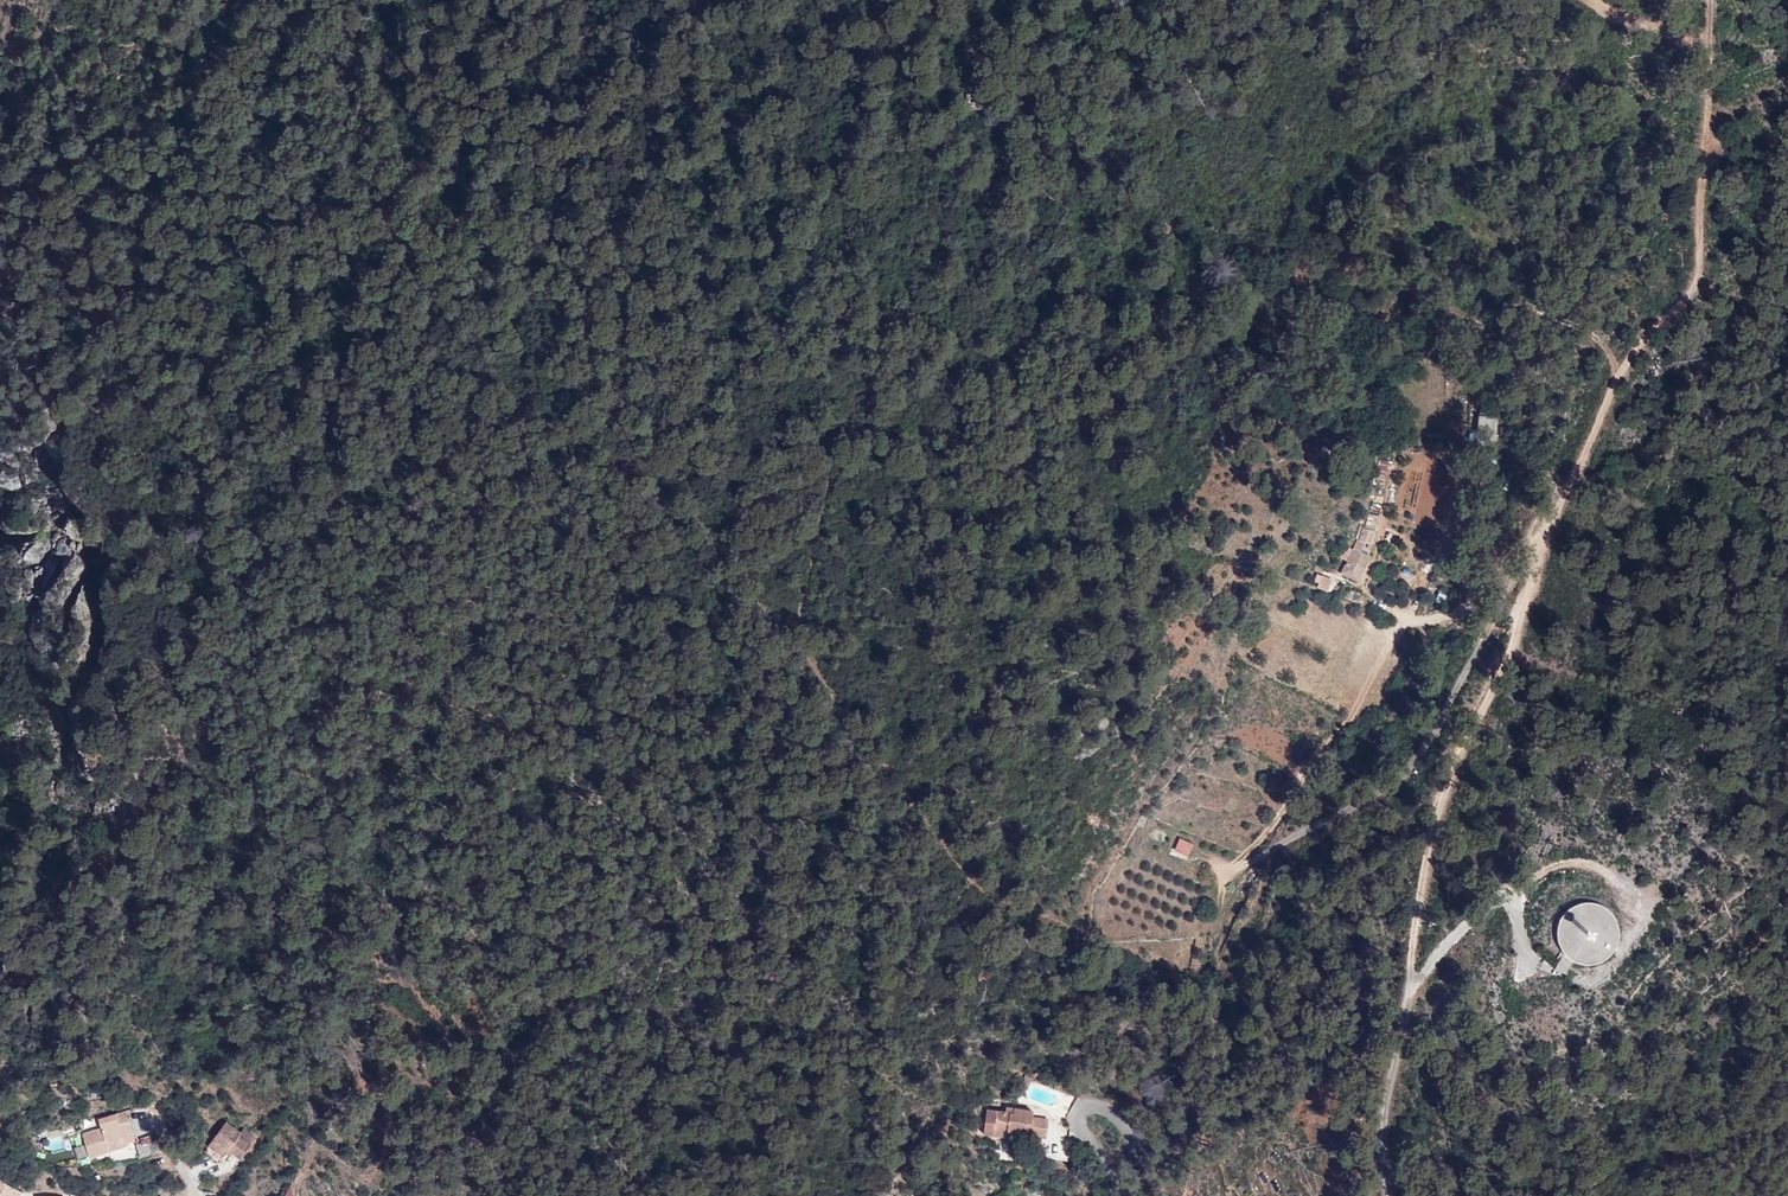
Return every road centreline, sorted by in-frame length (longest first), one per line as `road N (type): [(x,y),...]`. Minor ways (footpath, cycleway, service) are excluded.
road 1 (residential): [(1114,1195),(1103,1145),(1075,1133),(1073,1104),(1113,1078),(1132,1083),(1163,1195)]

